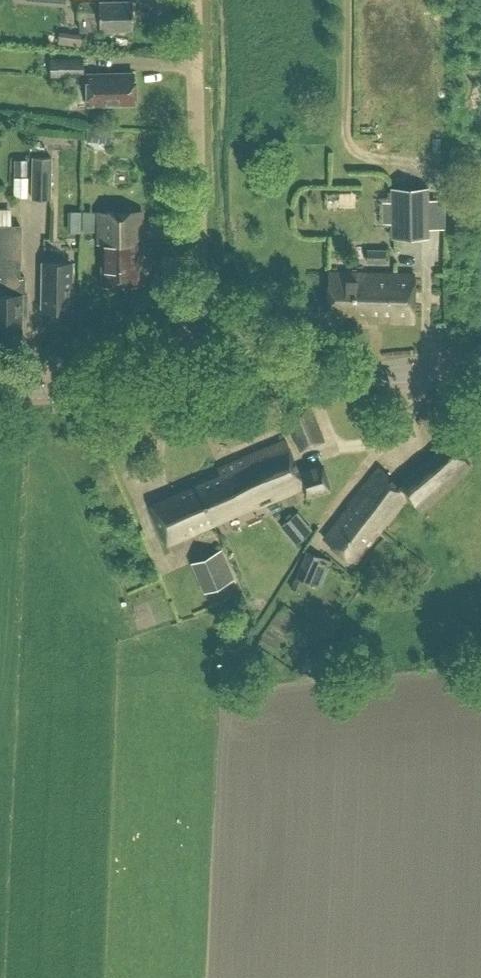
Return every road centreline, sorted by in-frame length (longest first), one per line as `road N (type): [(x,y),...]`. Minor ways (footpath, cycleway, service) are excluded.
road 1 (tertiary): [(480,359),(0,391)]
road 2 (residential): [(201,260),(195,0)]

